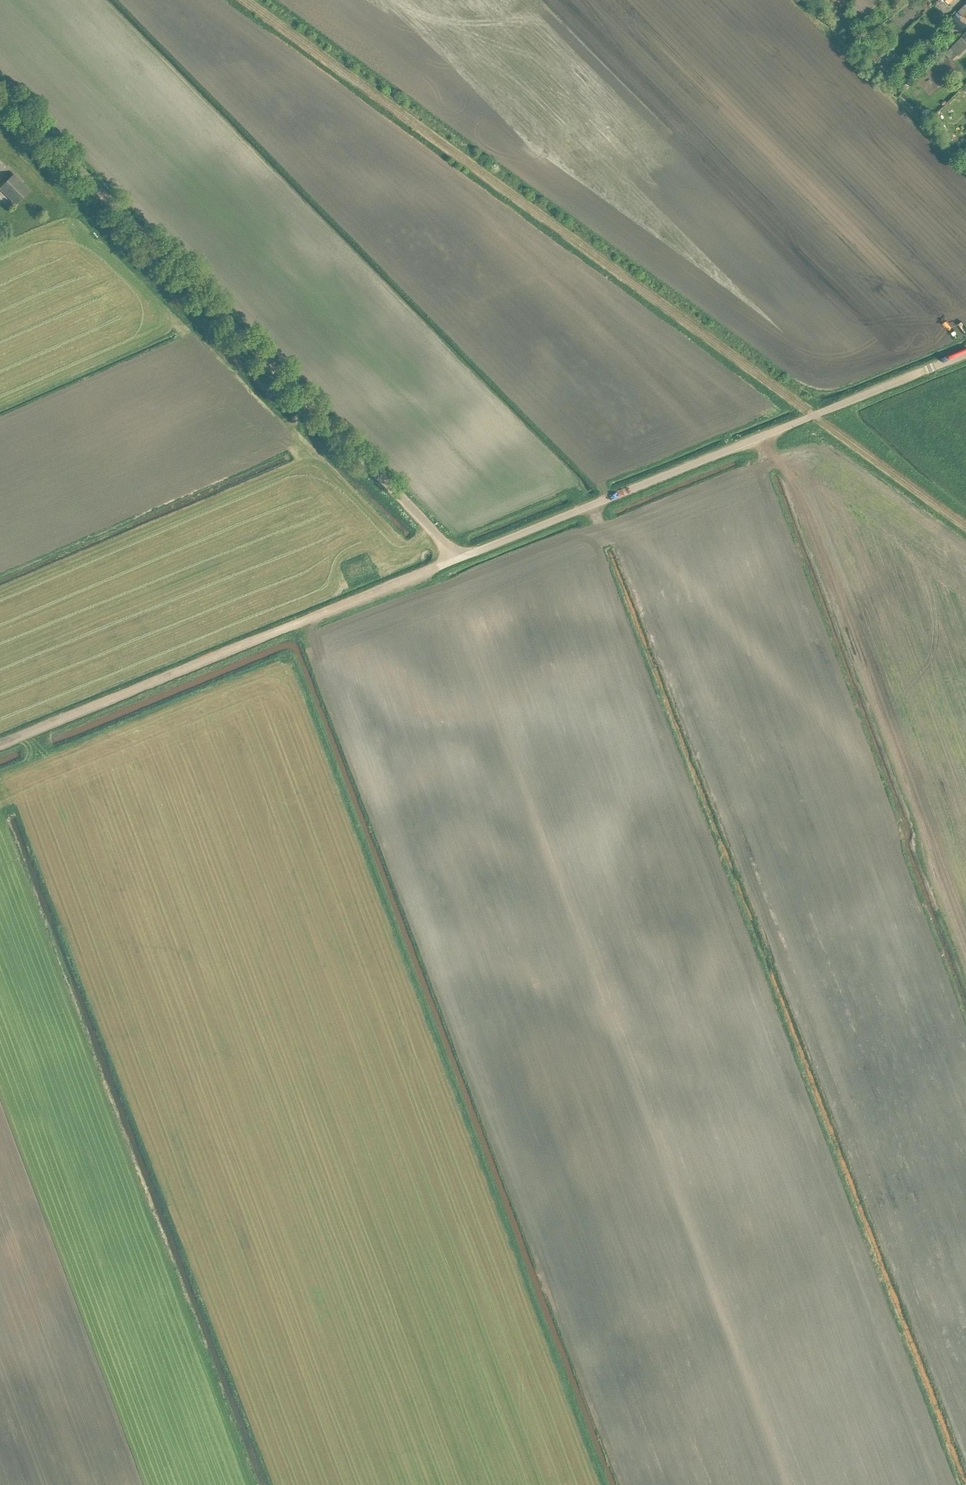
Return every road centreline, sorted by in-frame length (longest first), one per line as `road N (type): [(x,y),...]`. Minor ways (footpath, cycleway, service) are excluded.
road 1 (unclassified): [(459,557),(0,89)]
road 2 (unclassified): [(459,557),(965,354)]
road 3 (unclassified): [(0,745),(459,557)]

